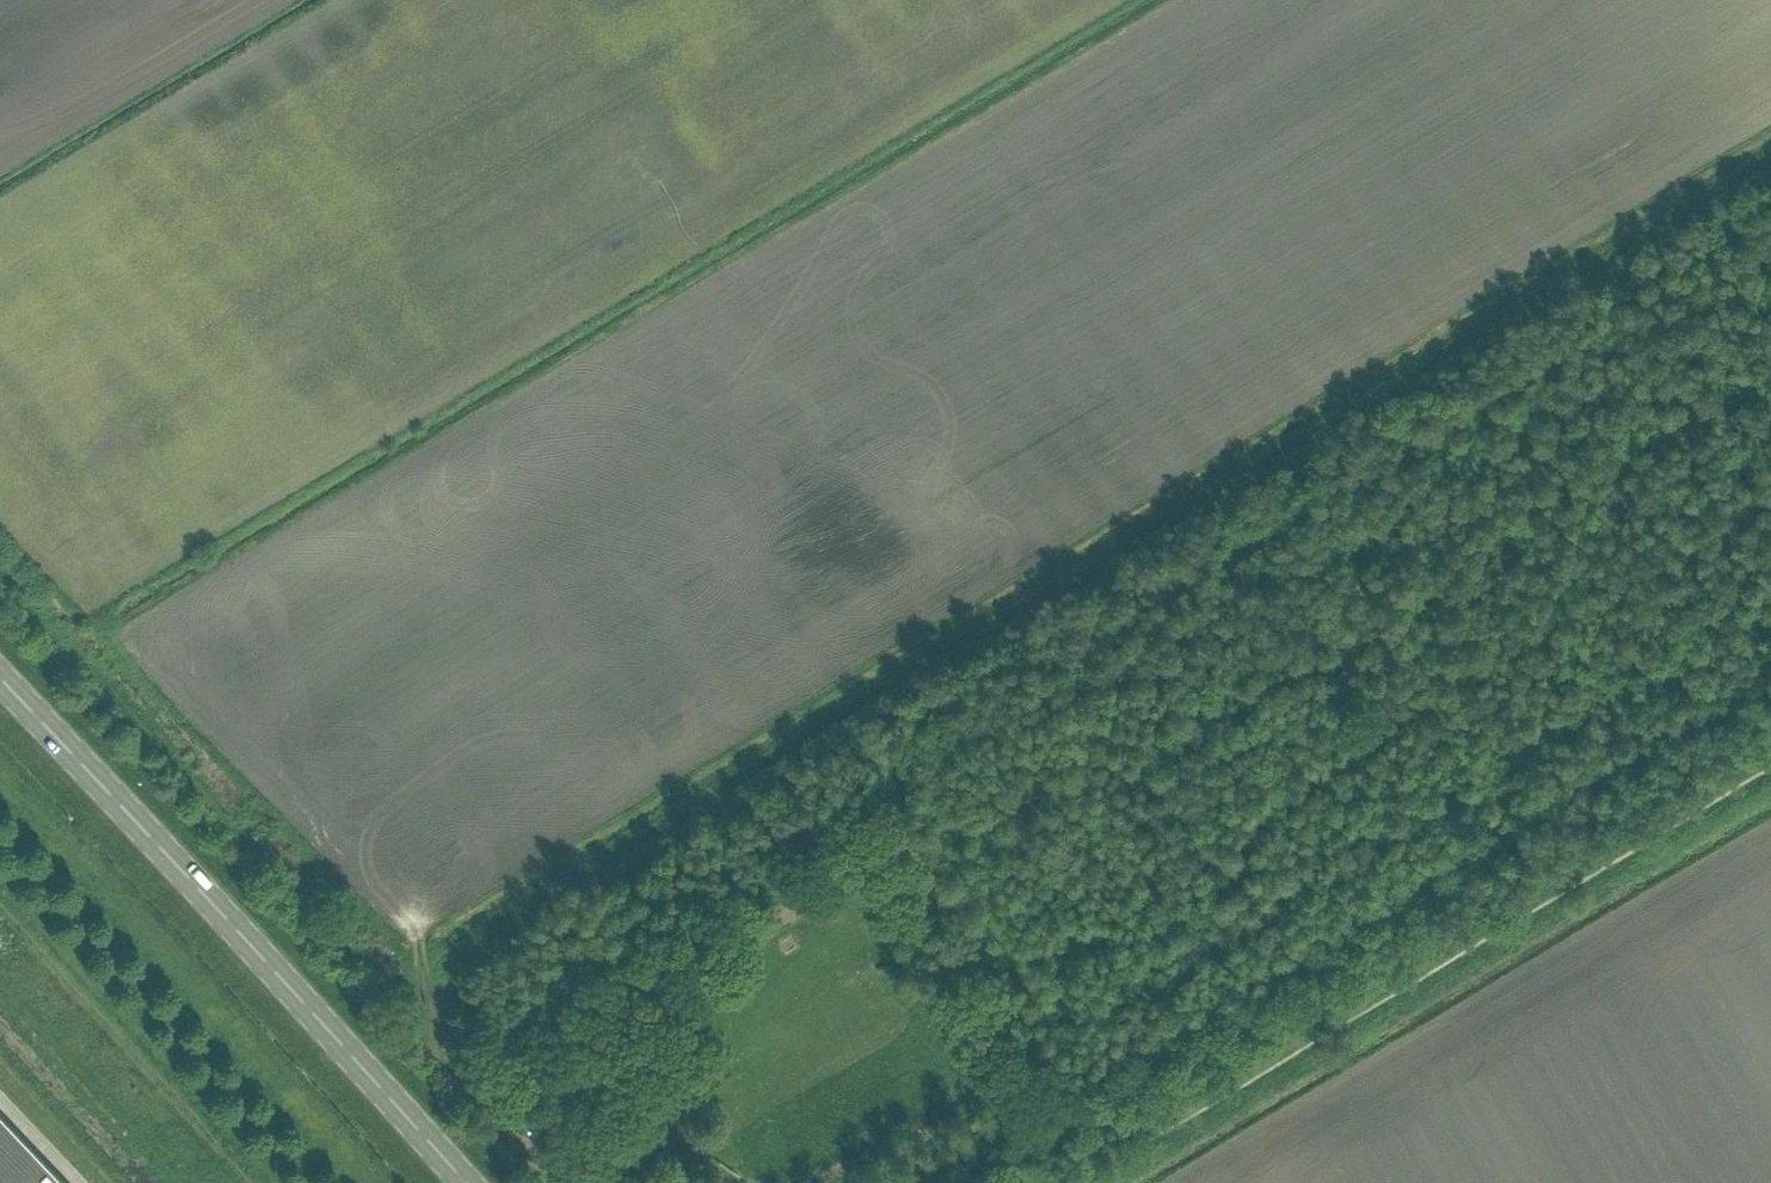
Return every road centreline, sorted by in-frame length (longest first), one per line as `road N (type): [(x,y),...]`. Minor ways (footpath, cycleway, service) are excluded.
road 1 (track): [(551,1182),(309,906),(0,576)]
road 2 (primary): [(461,1182),(0,680)]

